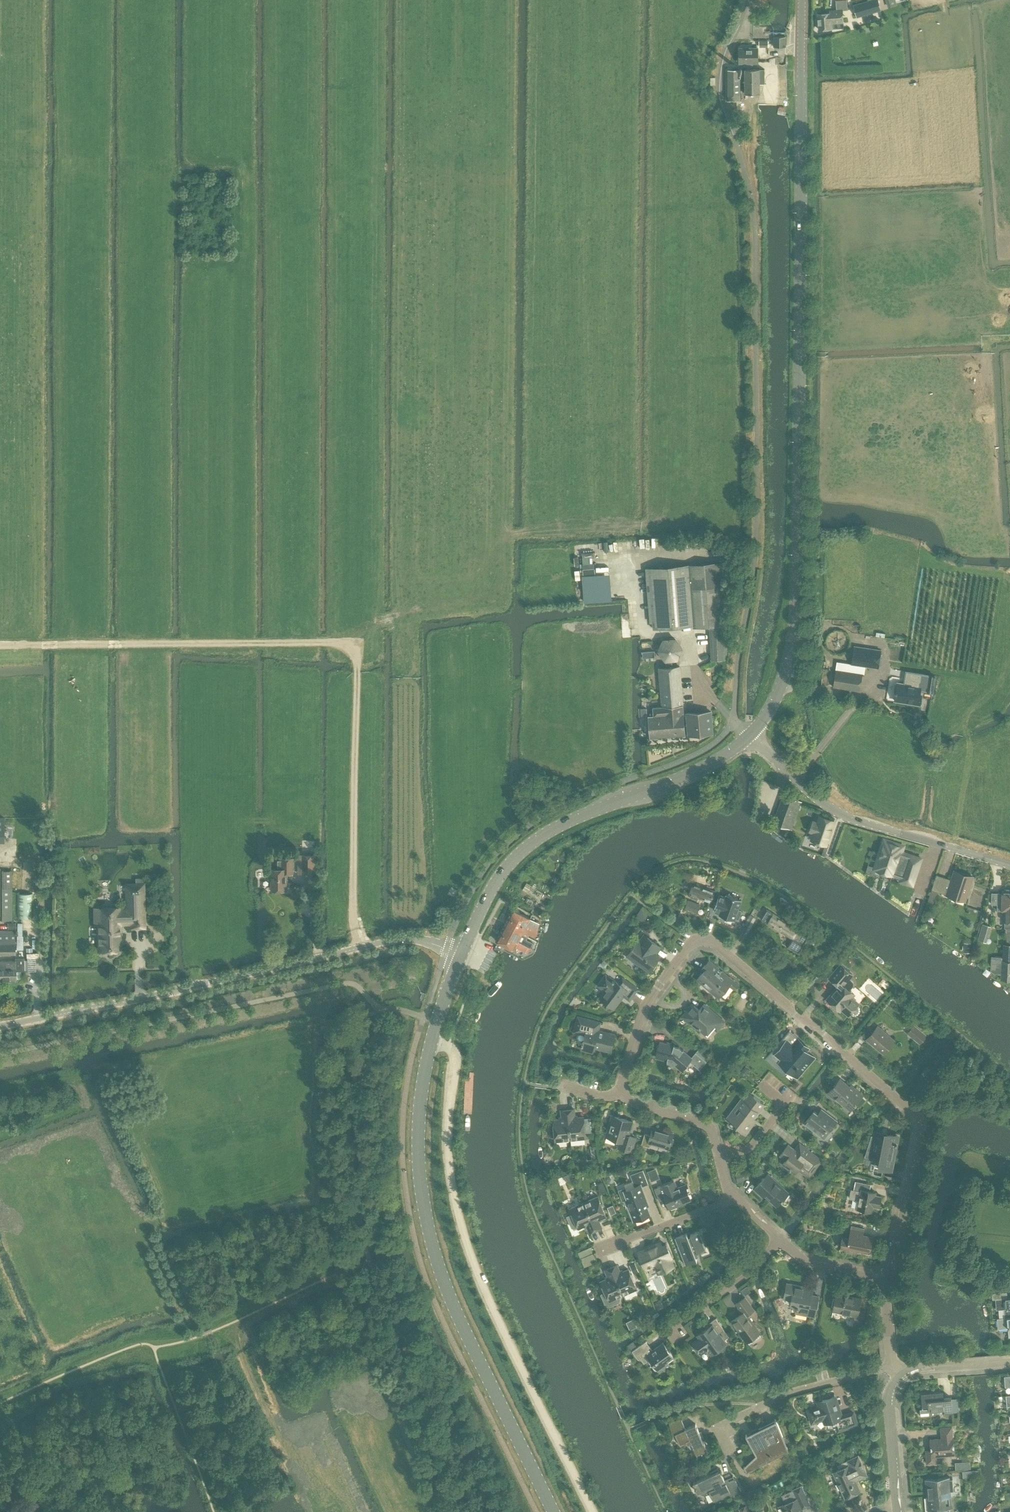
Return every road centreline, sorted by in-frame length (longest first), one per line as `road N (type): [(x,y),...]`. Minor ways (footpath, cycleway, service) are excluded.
road 1 (secondary): [(751,736),(784,684),(795,638),(802,0)]
road 2 (residential): [(886,1282),(912,1110),(709,944),(691,942),(646,1008),(618,1096)]
road 3 (unclassified): [(431,1041),(455,1058),(449,1157),(475,1265),(593,1511)]
road 4 (secondary): [(552,1511),(431,1241),(418,1138),(431,1041)]
road 5 (unclassified): [(0,1026),(399,940),(461,952)]
road 6 (secondary): [(461,952),(500,875),(539,837),(698,770),(751,736)]
road 7 (unclassified): [(1009,866),(849,818),(751,736)]
road 8 (track): [(356,648),(102,637)]
road 9 (unclassified): [(728,1440),(722,1427),(790,1390),(893,1371)]
road 10 (residential): [(665,1337),(769,1258),(779,1234)]
road 11 (residential): [(602,1254),(730,1198)]
road 12 (residential): [(902,1498),(893,1371)]
road 13 (residential): [(720,1155),(705,1124),(618,1096)]

